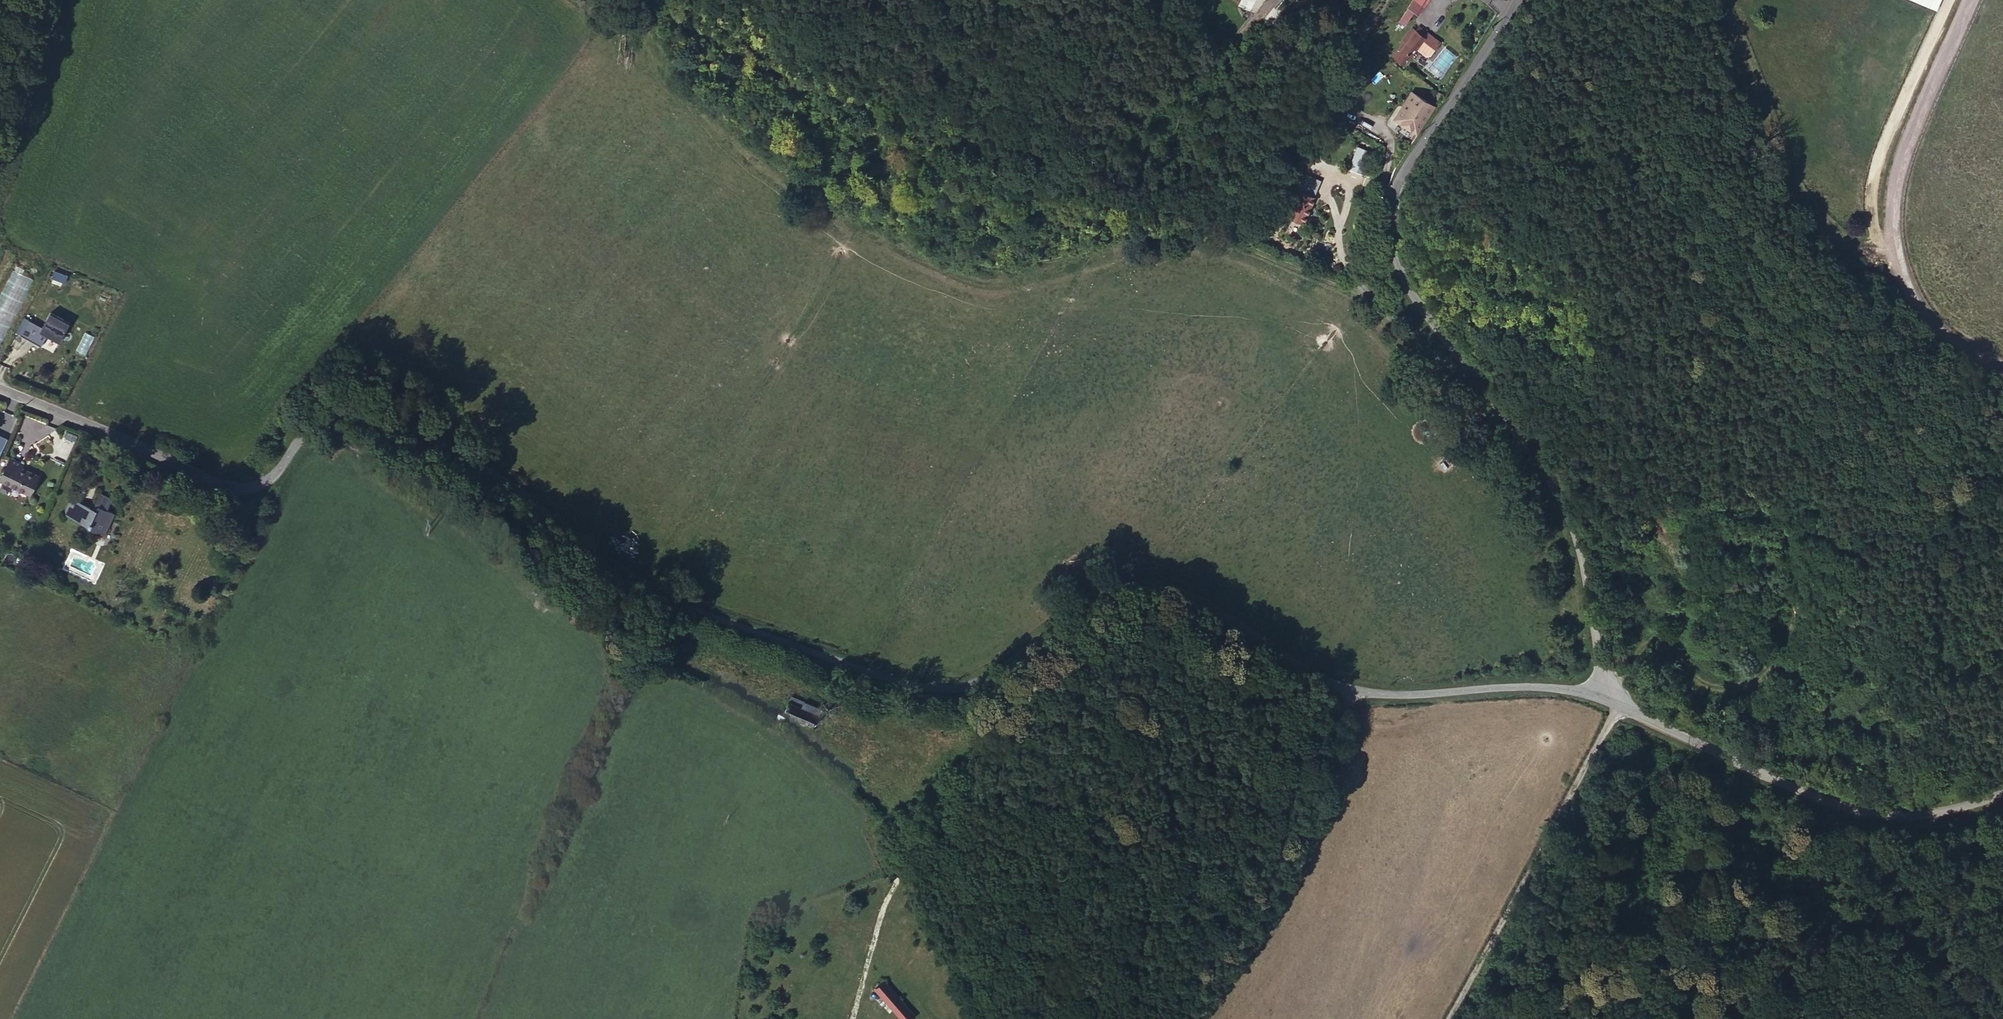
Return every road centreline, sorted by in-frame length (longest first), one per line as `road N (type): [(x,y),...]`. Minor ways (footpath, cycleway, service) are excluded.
road 1 (tertiary): [(1597,698),(1510,685),(1344,692),(1172,584),(1119,579),(1077,597),(962,687),(875,678),(640,577),(512,485),(401,422),(341,404),(298,436),(267,481),(238,485),(0,389)]
road 2 (track): [(1477,386),(1365,293),(1242,245),(1170,228),(983,263),(888,220),(726,96),(628,0)]
road 3 (unclassified): [(1597,698),(1606,670),(1574,536),(1542,469),(1410,297),(1391,256),(1389,209),(1402,170),(1512,0)]
road 4 (tertiary): [(2002,784),(1905,814),(1841,805),(1597,698)]
road 5 (track): [(1604,676),(1622,675),(1651,643),(1703,685),(1743,687),(1794,631),(1793,602),(1780,590),(1682,588)]

